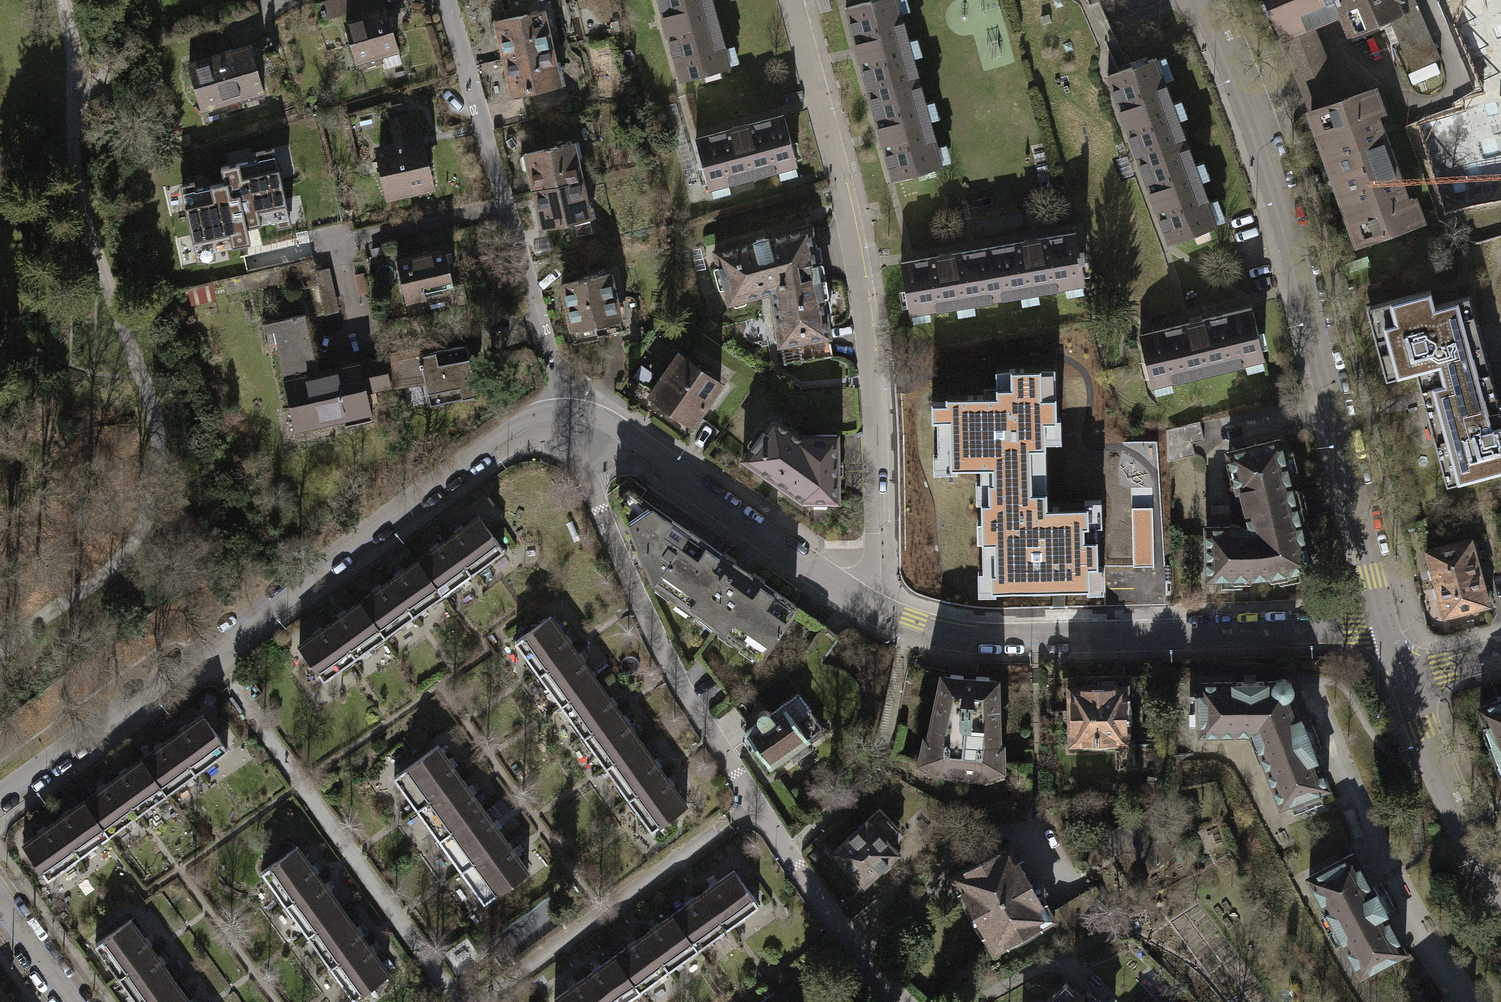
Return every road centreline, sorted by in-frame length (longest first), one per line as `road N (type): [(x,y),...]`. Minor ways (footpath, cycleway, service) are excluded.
road 1 (residential): [(563,409),(513,427),(0,799)]
road 2 (residential): [(900,1001),(784,853),(678,688),(611,544),(563,409)]
road 3 (residential): [(1208,0),(1261,132),(1389,629)]
road 4 (residential): [(789,0),(838,180),(864,338),(873,607)]
road 5 (residential): [(1389,629),(997,635),(873,607)]
road 6 (residential): [(563,409),(443,0)]
road 7 (residential): [(873,607),(602,419),(563,409)]
road 8 (residential): [(1401,679),(1440,785),(1500,899)]
road 9 (residential): [(0,902),(72,1001)]

